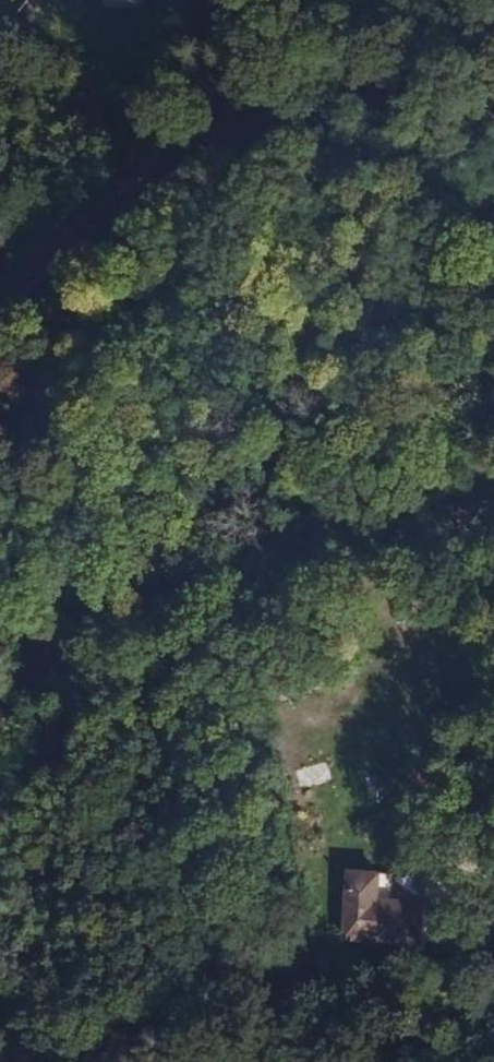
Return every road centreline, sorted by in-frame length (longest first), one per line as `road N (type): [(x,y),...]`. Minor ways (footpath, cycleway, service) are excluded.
road 1 (tertiary): [(0,317),(74,239),(165,178),(493,37)]
road 2 (residential): [(493,489),(362,518),(91,622),(0,637)]
road 3 (track): [(0,705),(91,622)]

